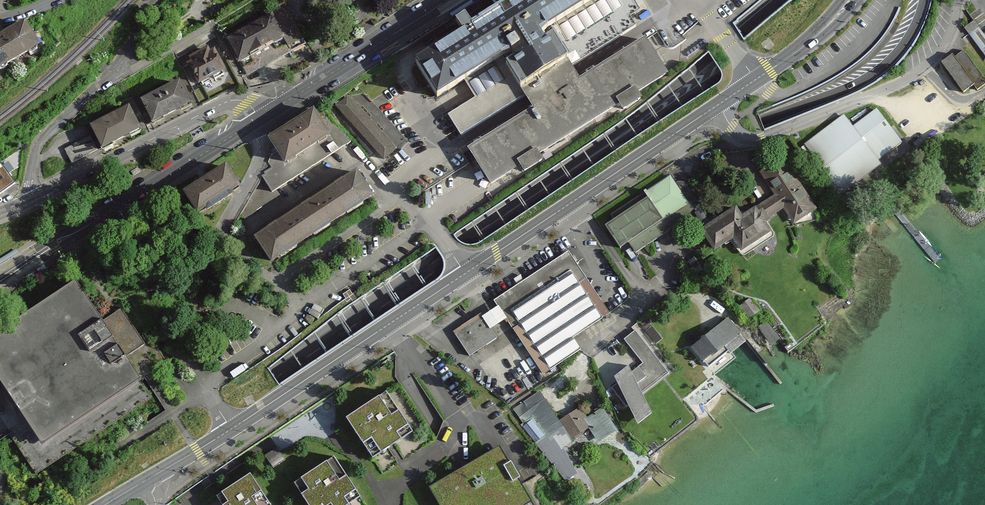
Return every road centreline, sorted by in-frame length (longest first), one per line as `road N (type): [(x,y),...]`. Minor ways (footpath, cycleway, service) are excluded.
road 1 (primary): [(145,481),(814,38)]
road 2 (motorway): [(137,504),(644,163)]
road 3 (motorway): [(509,221),(89,504)]
road 4 (motorway): [(846,0),(509,221)]
road 5 (motorway): [(779,0),(509,221)]
road 6 (motorway): [(644,163),(861,82),(903,46),(924,0)]
road 7 (tertiary): [(0,279),(260,118)]
road 8 (motorway): [(644,163),(898,0)]
road 9 (tertiary): [(260,118),(242,100),(222,104),(27,203)]
road 10 (residential): [(158,0),(123,58),(39,141),(27,203)]
road 11 (tertiary): [(447,0),(260,118)]

